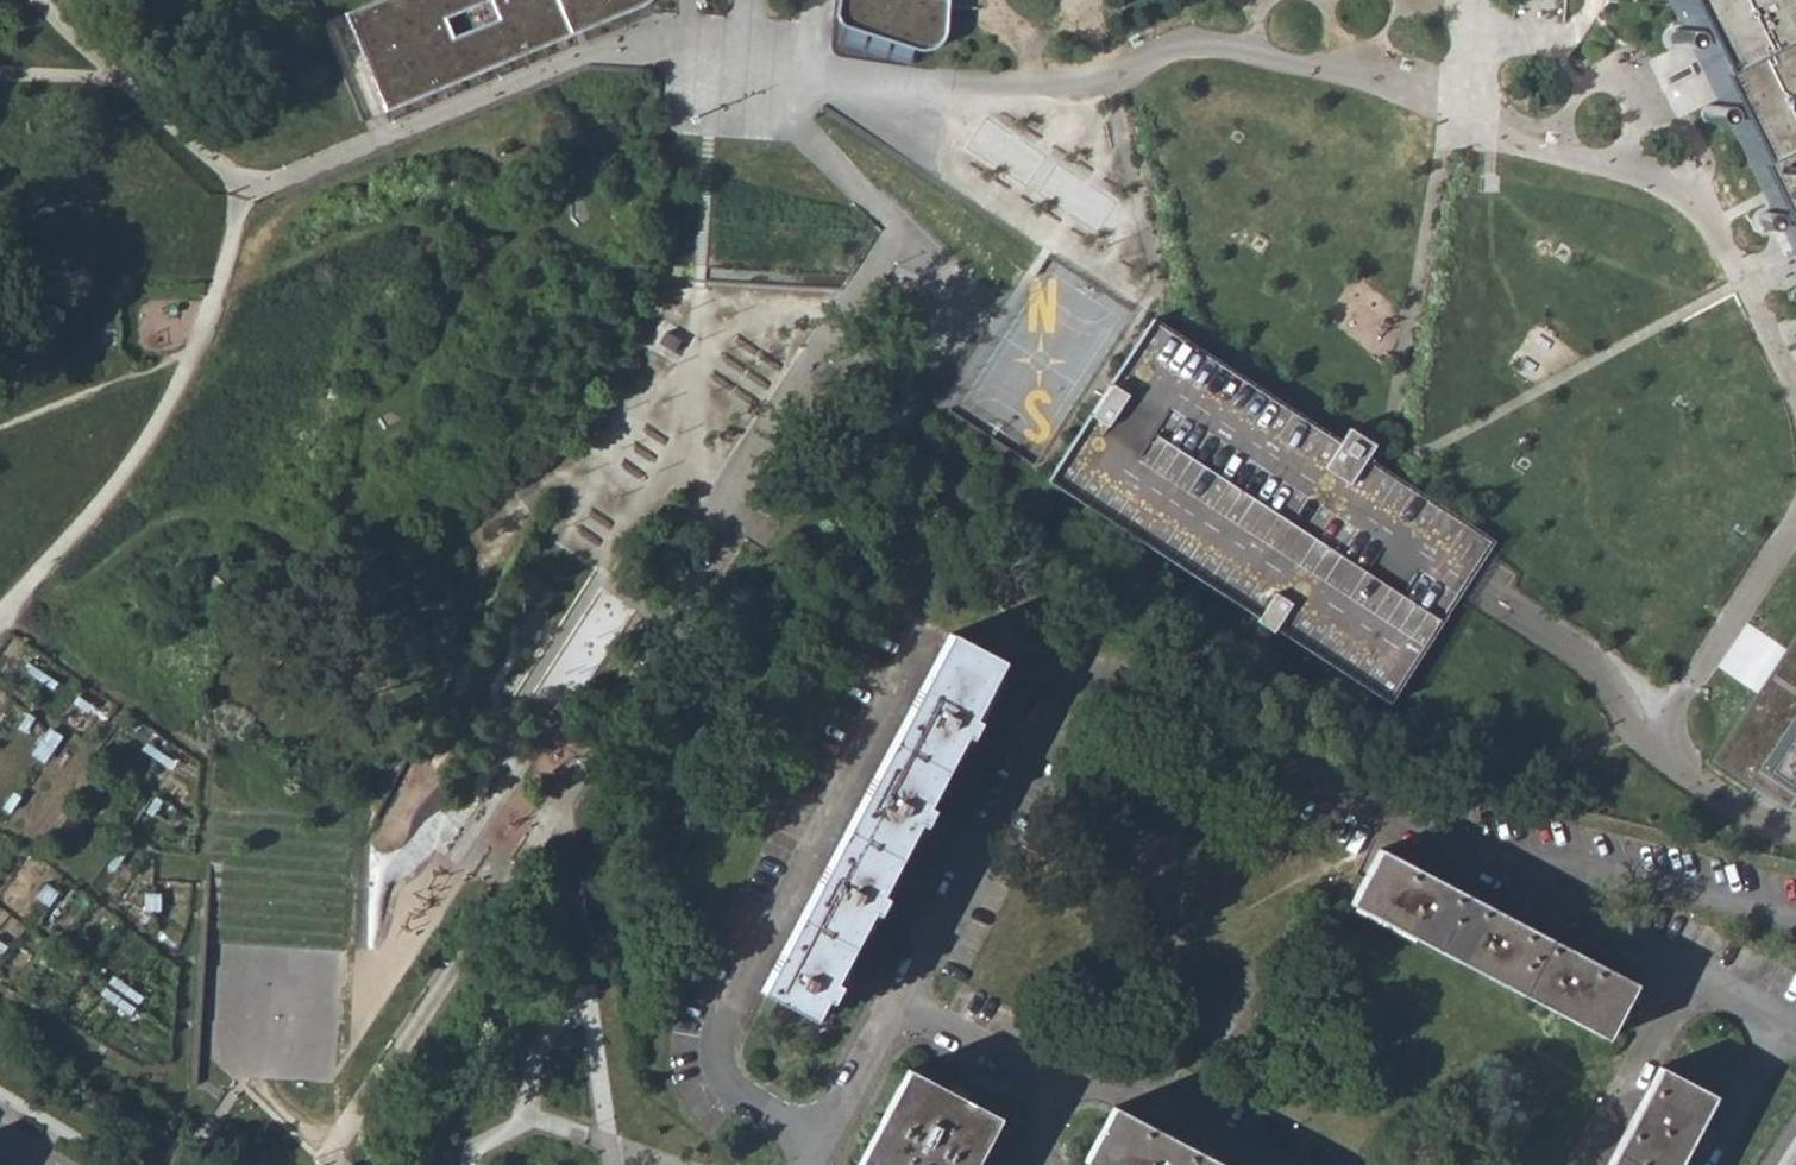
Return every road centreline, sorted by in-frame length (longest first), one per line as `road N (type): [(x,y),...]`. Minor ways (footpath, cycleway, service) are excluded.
road 1 (residential): [(1795,1035),(1117,675),(1085,669),(1061,683),(812,1164)]

